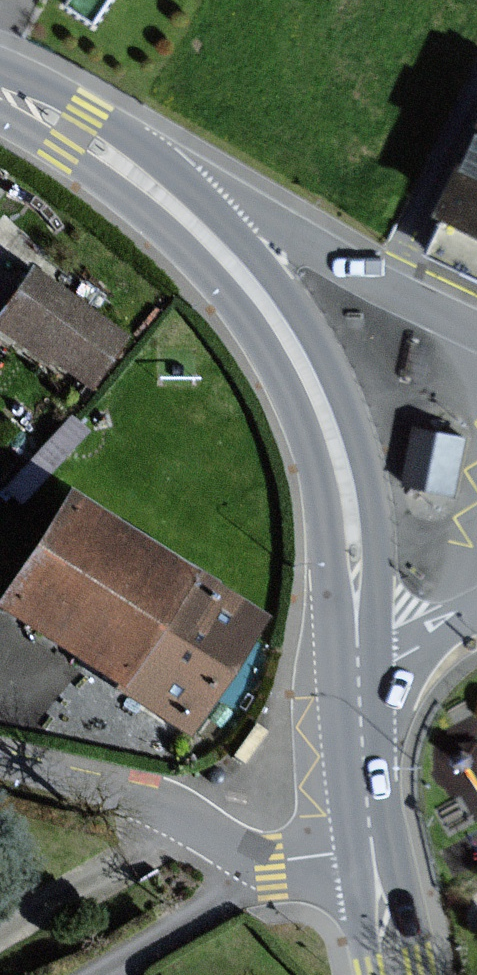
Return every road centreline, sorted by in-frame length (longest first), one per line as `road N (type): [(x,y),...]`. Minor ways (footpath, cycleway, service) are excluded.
road 1 (tertiary): [(360,673),(352,523),(321,402),(266,306),(159,192)]
road 2 (residential): [(476,330),(259,225),(159,192)]
road 3 (residential): [(0,760),(126,796),(261,861)]
road 4 (residential): [(93,974),(221,897),(261,861)]
road 5 (tertiary): [(159,192),(0,92)]
road 6 (tertiary): [(374,853),(360,673)]
road 7 (residential): [(360,673),(476,612)]
road 8 (tertiary): [(394,974),(374,853)]

